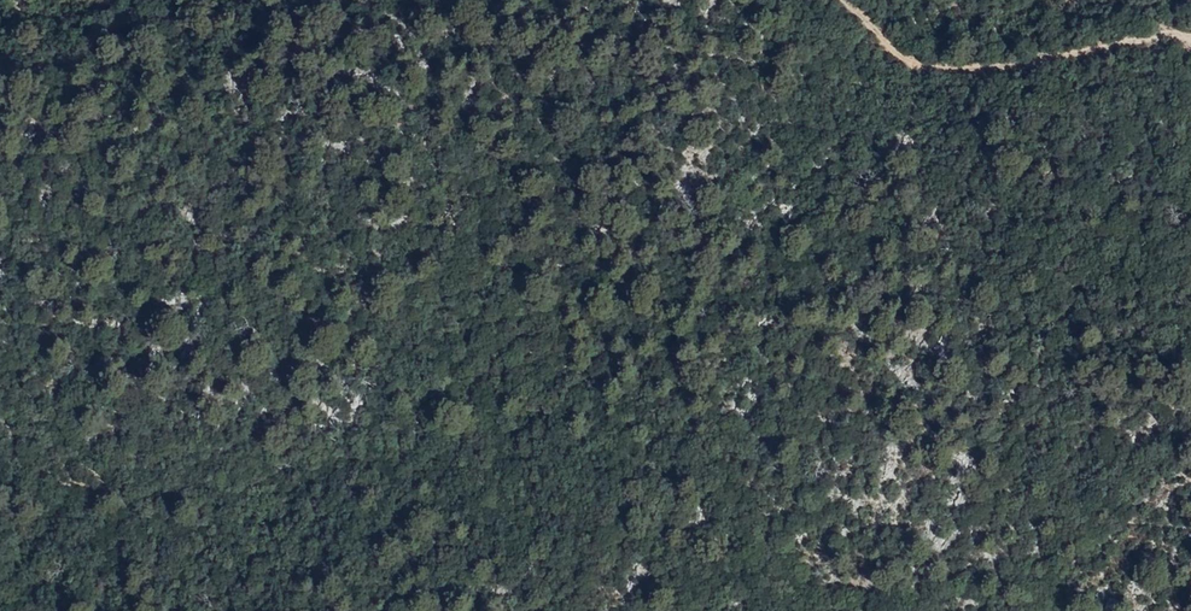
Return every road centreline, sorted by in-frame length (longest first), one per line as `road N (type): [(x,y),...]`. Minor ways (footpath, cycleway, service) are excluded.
road 1 (track): [(847,0),(919,69),(1003,63),(1137,35),(1190,37)]

